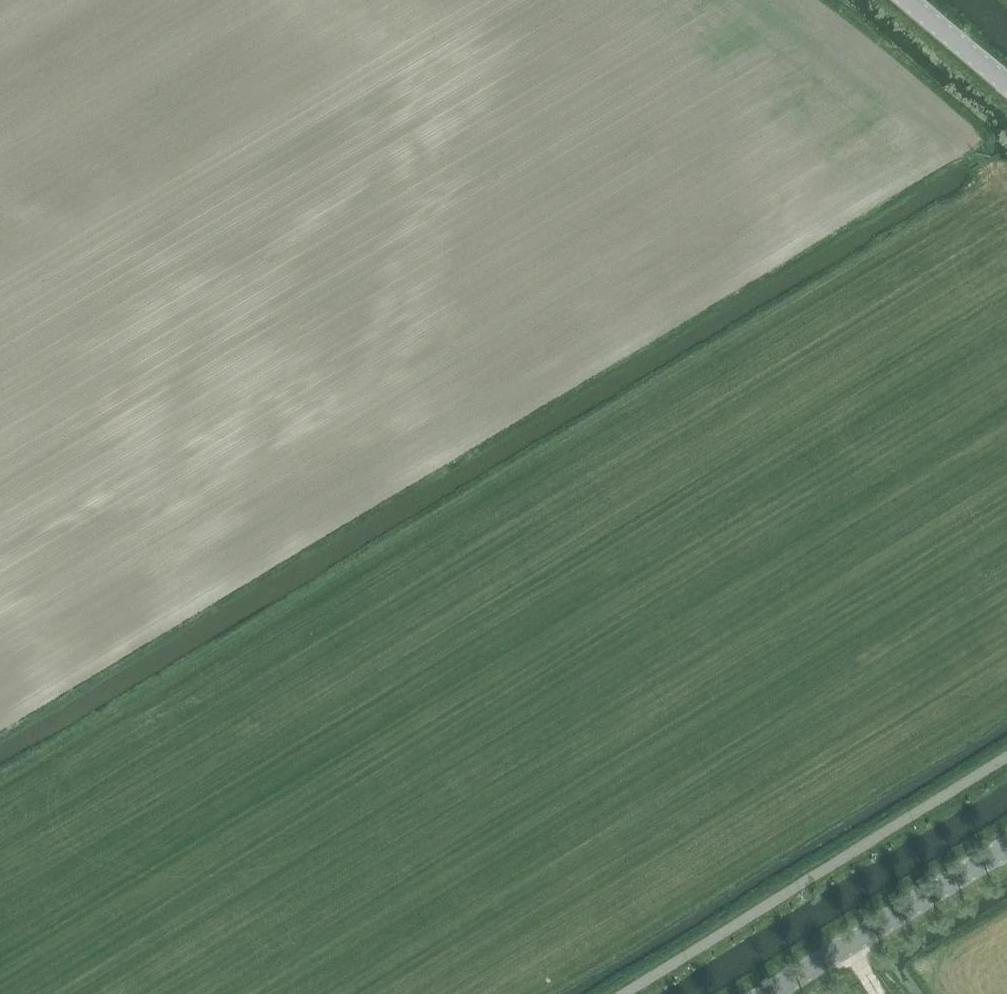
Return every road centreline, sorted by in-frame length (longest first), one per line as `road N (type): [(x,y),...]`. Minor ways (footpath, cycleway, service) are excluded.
road 1 (tertiary): [(769,993),(1006,853)]
road 2 (tertiary): [(1006,83),(912,0)]

